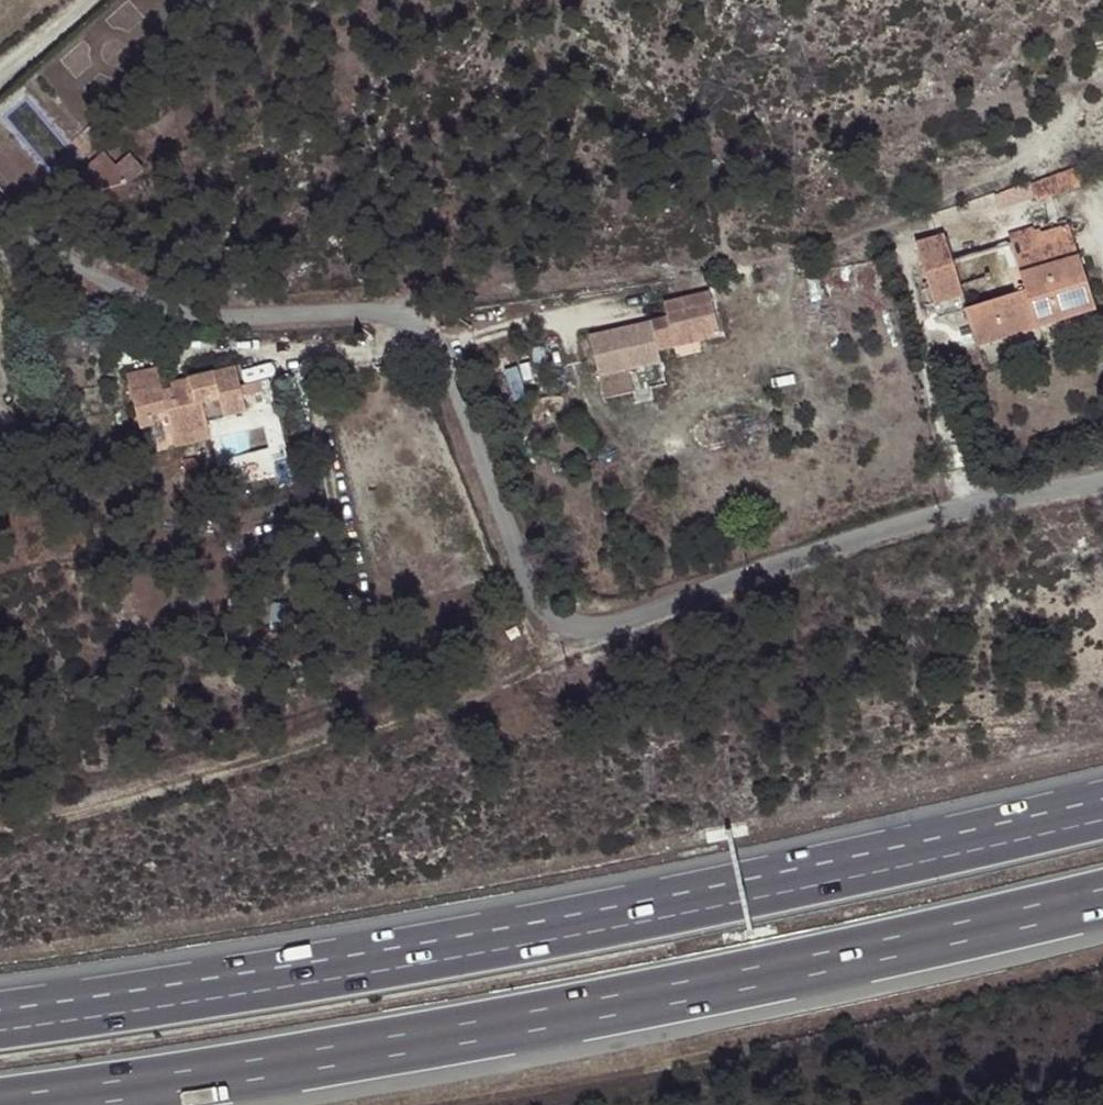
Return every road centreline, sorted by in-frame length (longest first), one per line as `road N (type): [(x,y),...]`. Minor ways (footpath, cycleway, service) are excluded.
road 1 (unclassified): [(1102,481),(977,504),(570,638),(525,585),(436,347),(418,328),(372,313),(251,320),(169,311),(102,286),(0,210)]
road 2 (motorway): [(5,1104),(702,991),(1102,900)]
road 3 (motorway): [(1010,835),(584,934),(0,1030)]
road 4 (motorway): [(1010,835),(310,955),(0,998)]
road 5 (track): [(0,829),(425,715),(535,664),(570,638)]

